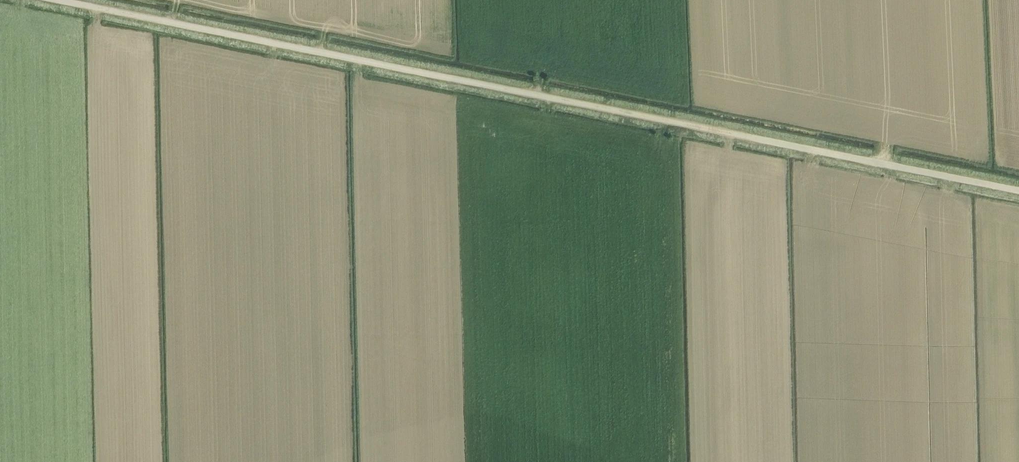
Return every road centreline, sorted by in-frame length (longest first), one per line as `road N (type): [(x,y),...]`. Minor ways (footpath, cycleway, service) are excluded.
road 1 (unclassified): [(1018,190),(59,0)]

